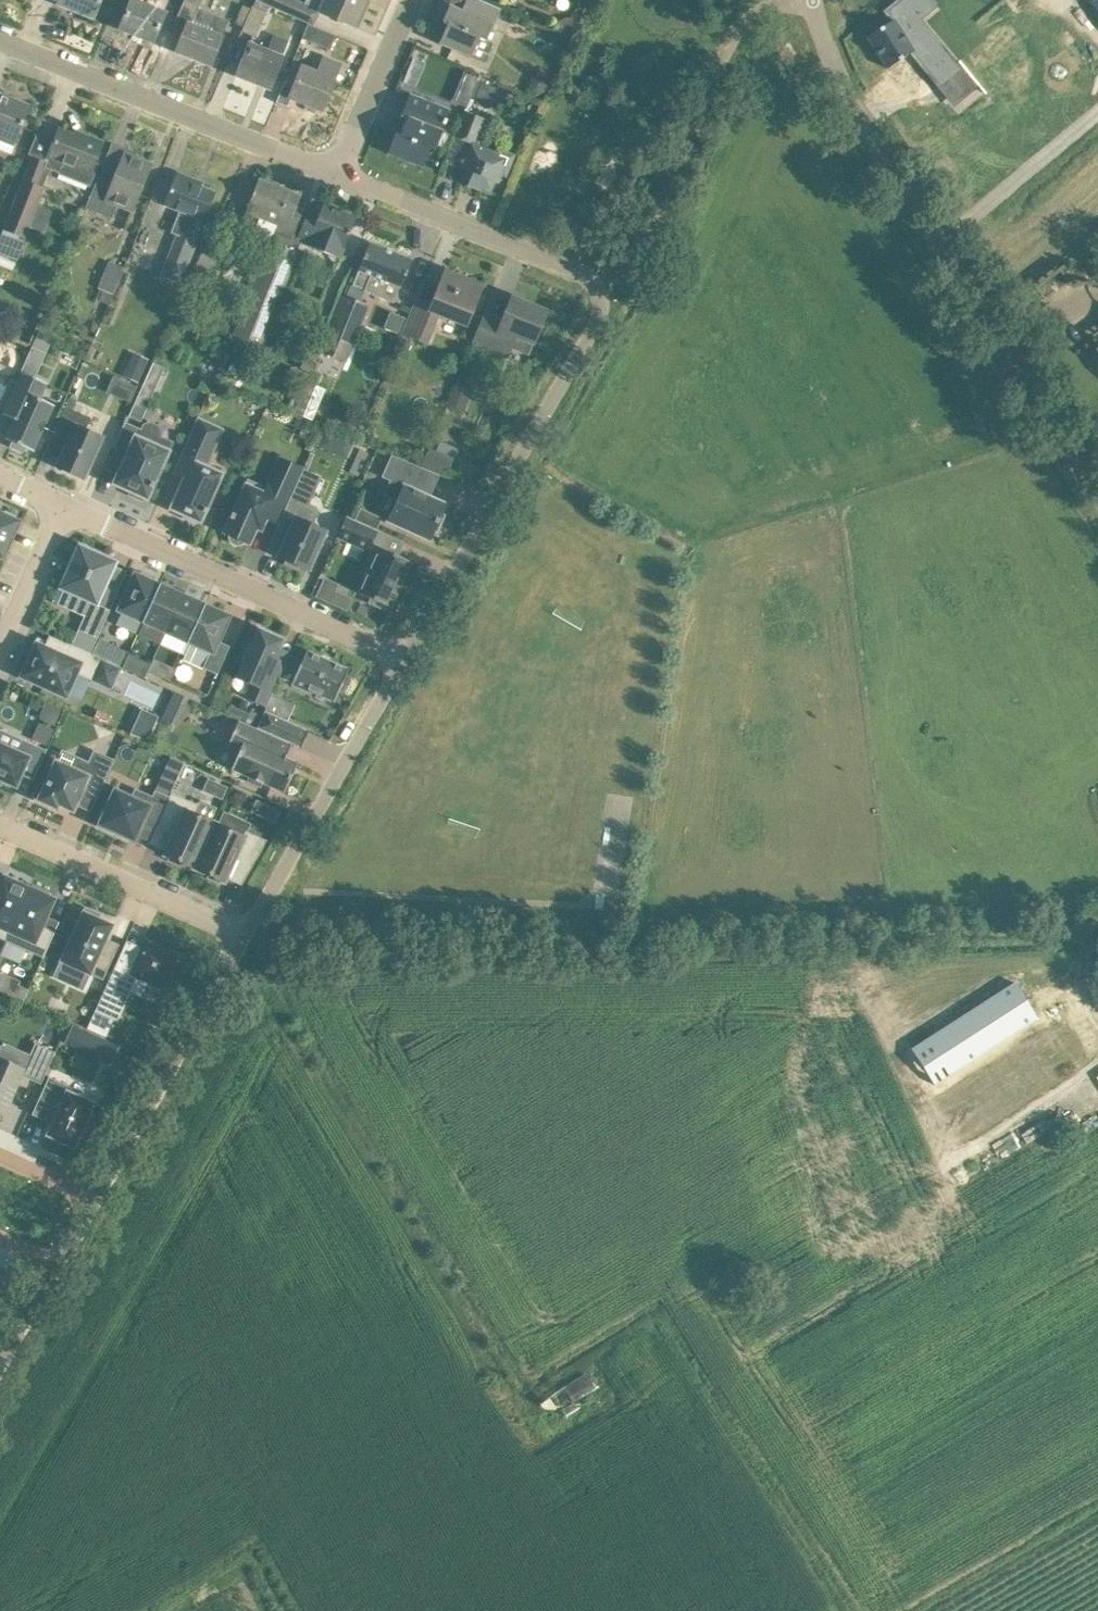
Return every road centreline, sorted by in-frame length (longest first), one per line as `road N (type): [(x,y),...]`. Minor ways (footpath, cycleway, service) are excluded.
road 1 (residential): [(404,659),(600,314),(602,295),(578,270),(337,171)]
road 2 (tertiary): [(1097,498),(880,156),(832,64),(814,0)]
road 3 (residential): [(404,659),(63,505)]
road 4 (residential): [(337,171),(0,36)]
road 5 (residential): [(241,936),(404,659)]
road 6 (unclassified): [(92,1199),(241,936)]
road 7 (residential): [(0,824),(241,936)]
road 8 (residential): [(337,171),(412,0)]
road 9 (residential): [(0,644),(63,505)]

